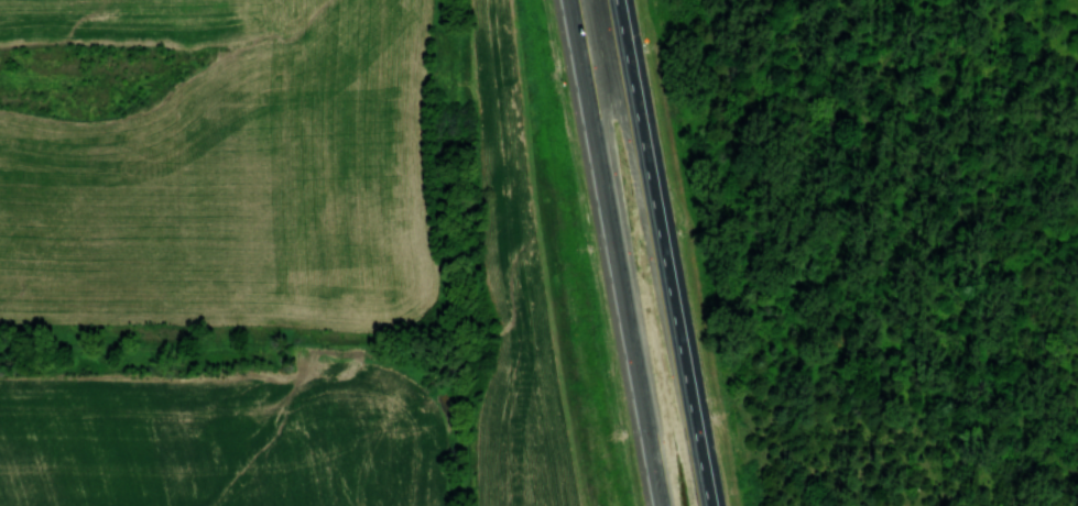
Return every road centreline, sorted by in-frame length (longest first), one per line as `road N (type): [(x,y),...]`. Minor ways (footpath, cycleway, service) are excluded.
road 1 (trunk): [(709,505),(633,90)]

